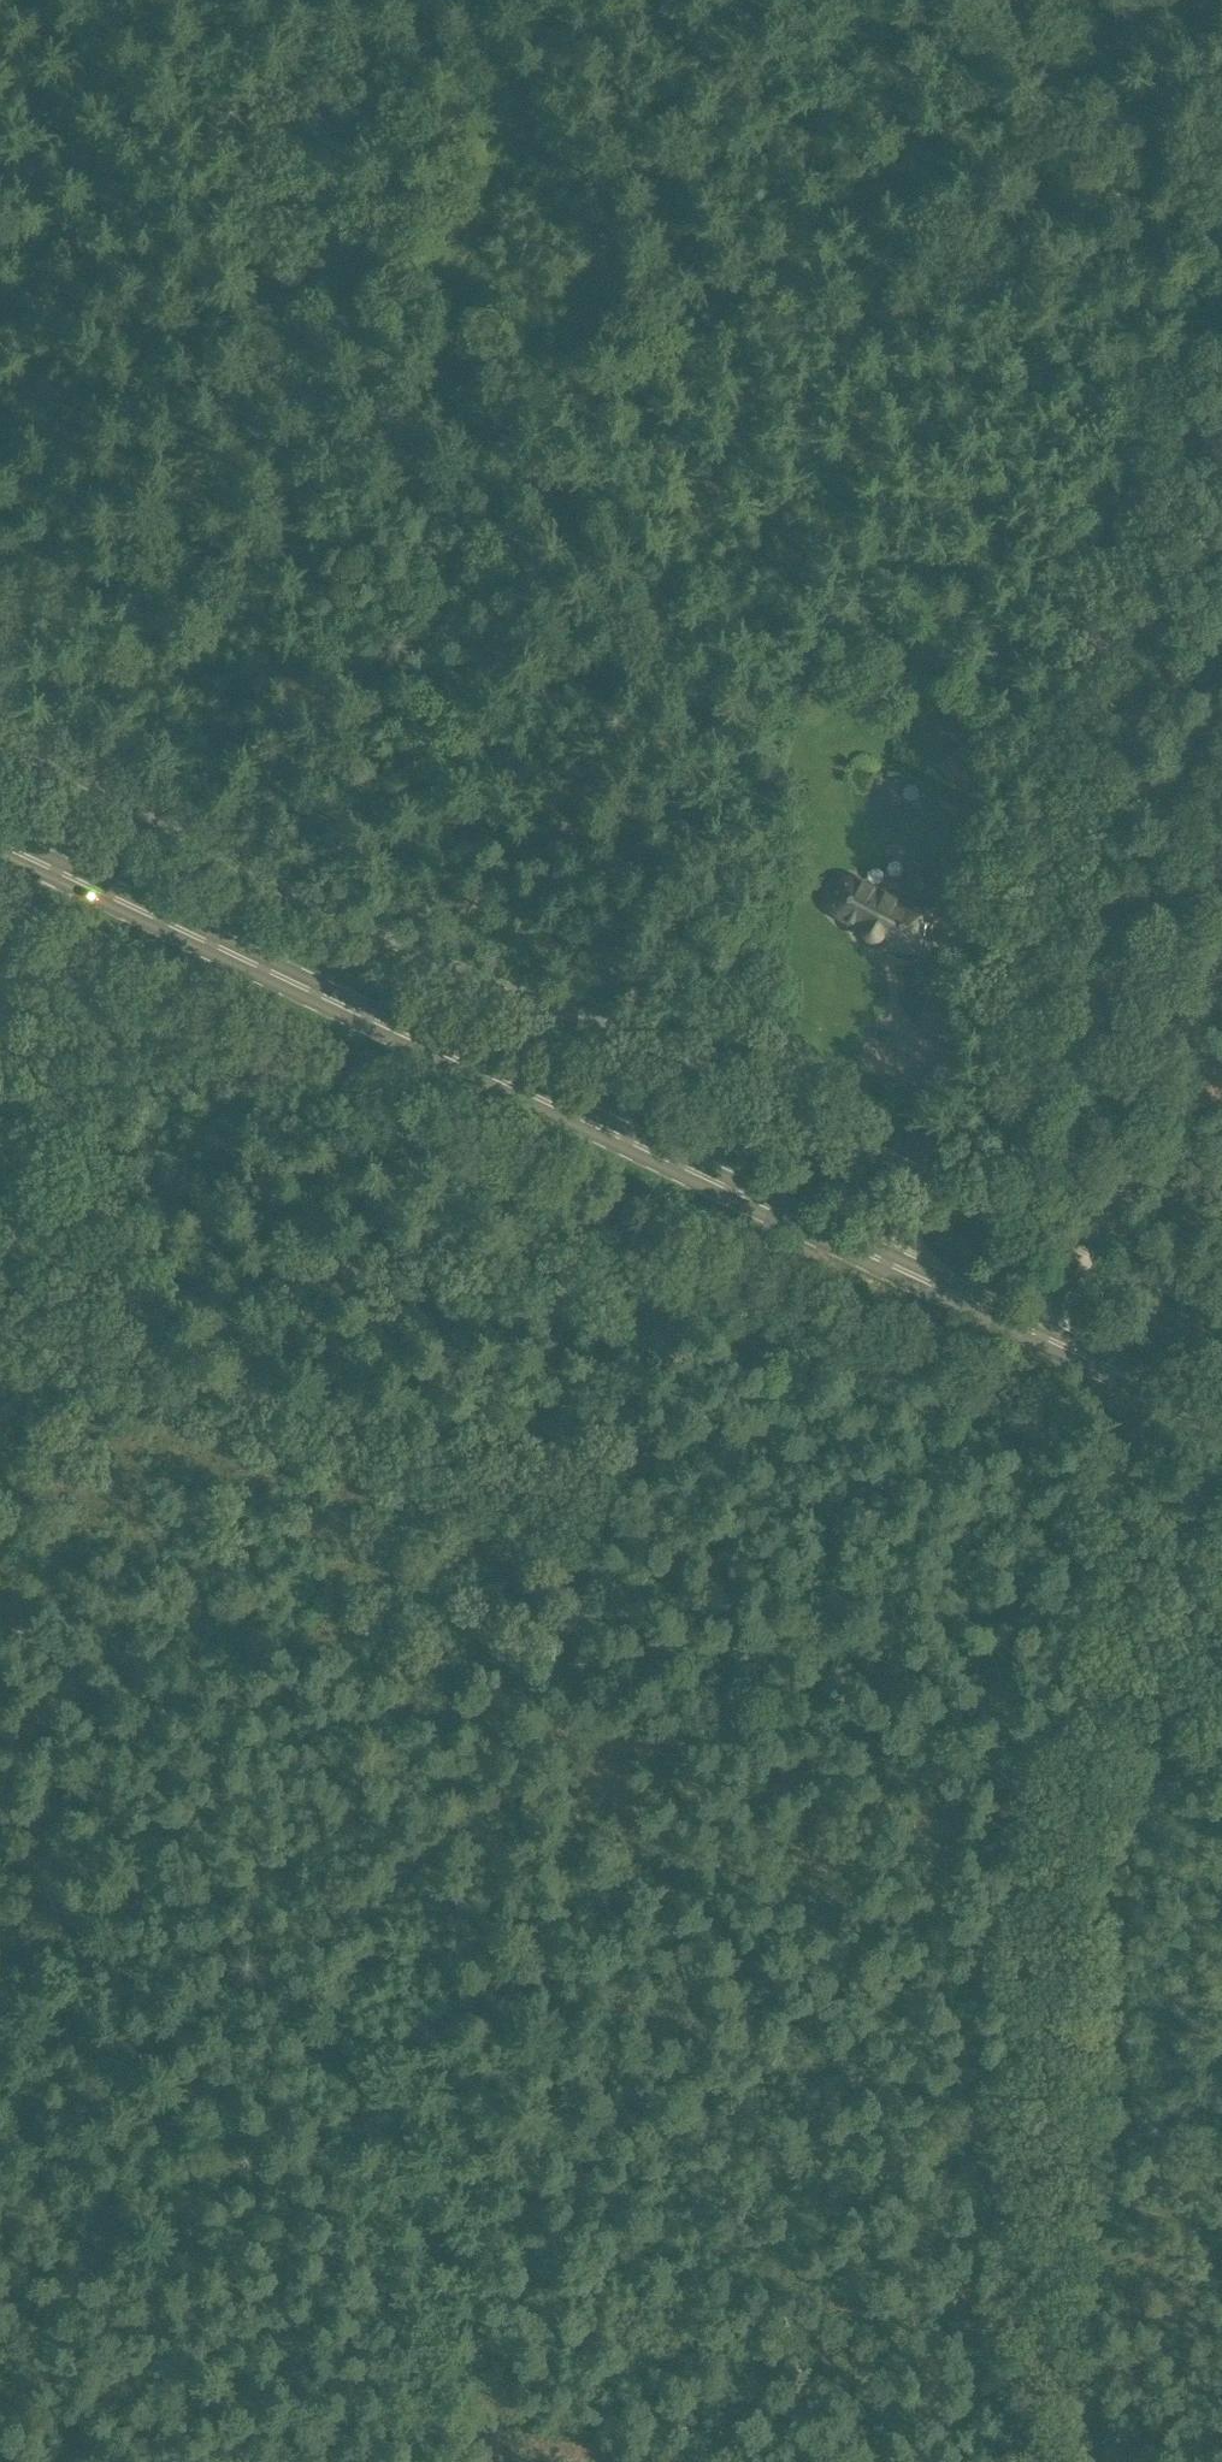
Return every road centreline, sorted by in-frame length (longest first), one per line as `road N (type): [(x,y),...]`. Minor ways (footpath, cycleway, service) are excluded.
road 1 (primary): [(1221,1436),(0,847)]
road 2 (track): [(1108,1382),(1041,2461)]
road 3 (track): [(488,2461),(595,1720)]
road 4 (track): [(439,0),(301,258),(180,510)]
road 5 (track): [(1081,1369),(1123,1152),(1221,833)]
road 6 (track): [(1221,236),(1119,469),(1045,731)]
road 7 (track): [(1045,731),(1024,1108),(1039,1138),(1115,1187)]
road 8 (track): [(180,510),(29,556),(0,515)]

